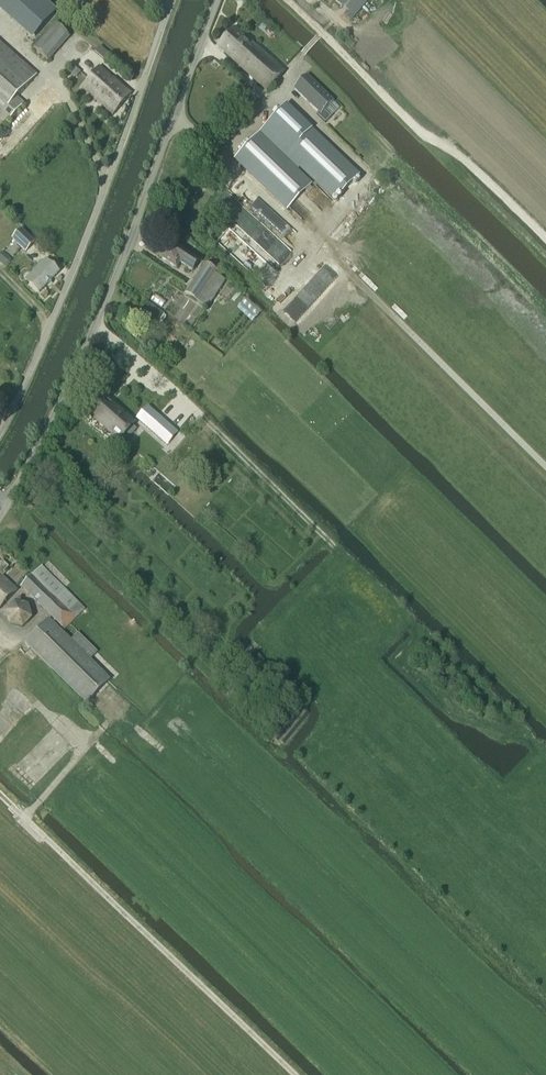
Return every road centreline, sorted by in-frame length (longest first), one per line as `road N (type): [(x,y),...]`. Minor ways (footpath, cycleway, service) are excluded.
road 1 (unclassified): [(6,506),(112,288),(217,0)]
road 2 (unclassified): [(0,430),(47,334),(174,0)]
road 3 (track): [(325,247),(545,466)]

